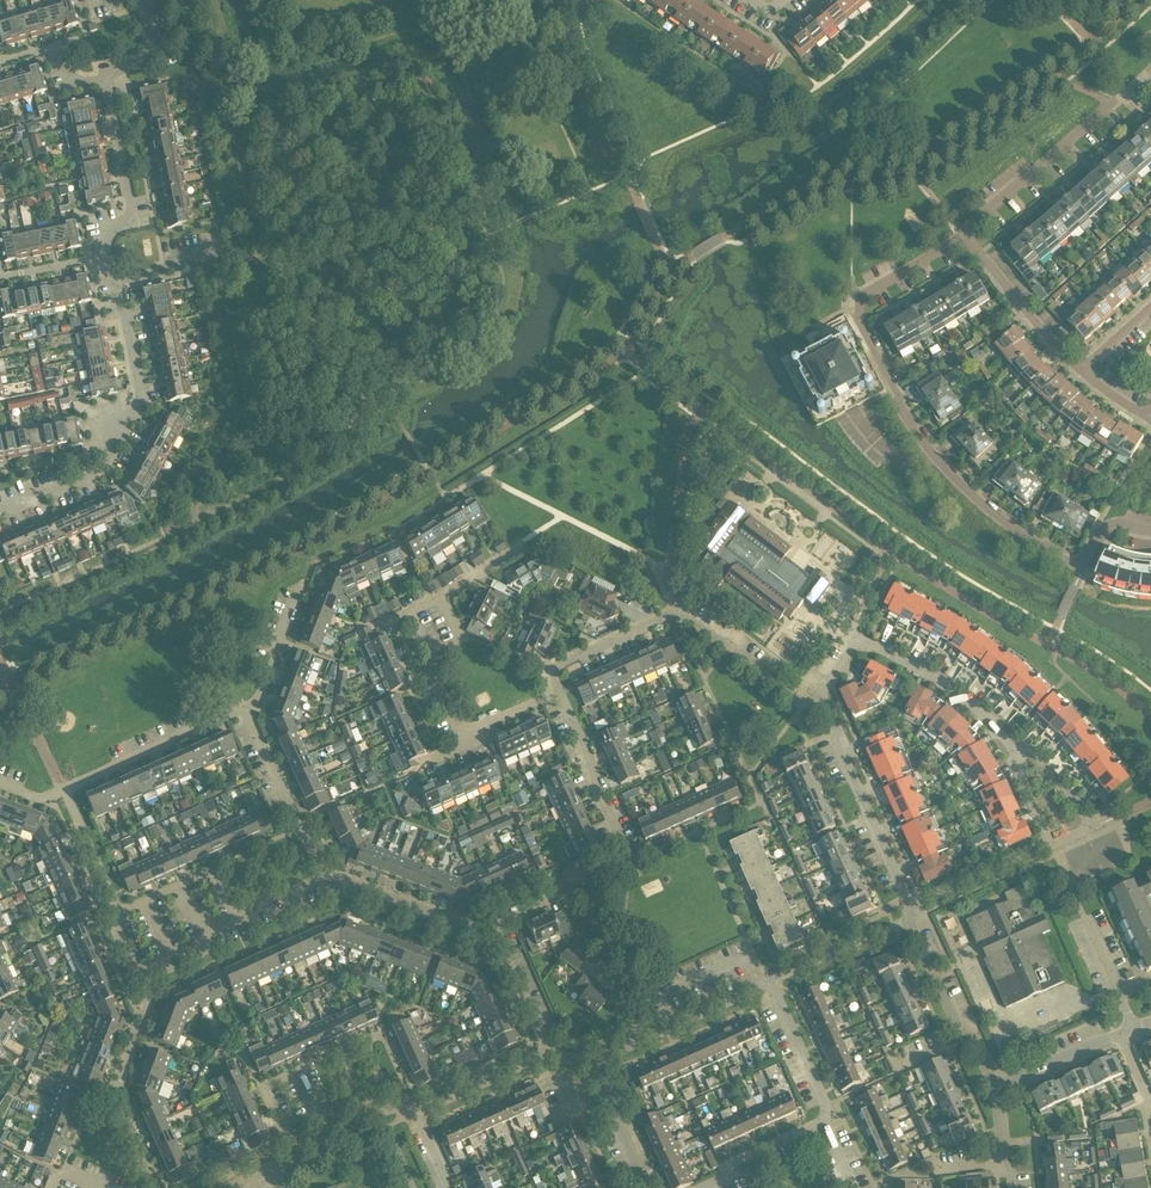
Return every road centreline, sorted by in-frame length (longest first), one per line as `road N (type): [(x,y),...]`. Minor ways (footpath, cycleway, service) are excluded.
road 1 (residential): [(1150,530),(1111,525),(1073,565),(981,503),(910,424),(864,332),(861,300),(962,233)]
road 2 (residential): [(0,509),(102,470),(140,402),(109,256)]
road 3 (residential): [(492,922),(629,860),(559,691)]
road 4 (residential): [(559,691),(558,667),(677,614),(800,702),(824,701)]
road 5 (residential): [(460,735),(408,612),(520,546)]
road 6 (residential): [(962,233),(1150,69)]
road 7 (residential): [(154,1187),(114,1095),(149,1001),(140,981)]
road 8 (residential): [(909,905),(824,701)]
road 9 (residential): [(140,981),(203,952),(207,930),(324,876)]
road 10 (residential): [(995,1088),(975,1046),(963,1041),(908,920),(909,905)]
road 11 (residential): [(245,707),(64,788)]
road 12 (residential): [(1017,756),(944,684),(859,643)]
road 13 (residential): [(591,1064),(769,982)]
road 14 (residential): [(324,876),(245,707)]
road 15 (residential): [(109,256),(131,203),(106,80)]
road 16 (residential): [(962,233),(1081,371)]
road 17 (residential): [(492,922),(475,929),(324,876)]
road 18 (residential): [(294,1153),(265,1088),(298,1073),(326,1137)]
road 19 (residential): [(909,905),(1050,841)]
road 20 (residential): [(822,1123),(827,1106),(769,982)]
road 21 (residential): [(1050,841),(1092,827),(1033,754),(1017,756)]
road 22 (residential): [(415,1113),(549,1053)]
road 23 (residential): [(549,1053),(492,922)]
road 24 (residential): [(703,1187),(724,1178),(739,1158),(822,1123)]
road 25 (residential): [(995,1088),(1120,1035)]
road 26 (residential): [(646,1187),(591,1064)]
road 27 (residential): [(106,80),(73,85),(55,47),(0,62)]
road 28 (residential): [(115,909),(64,788)]

